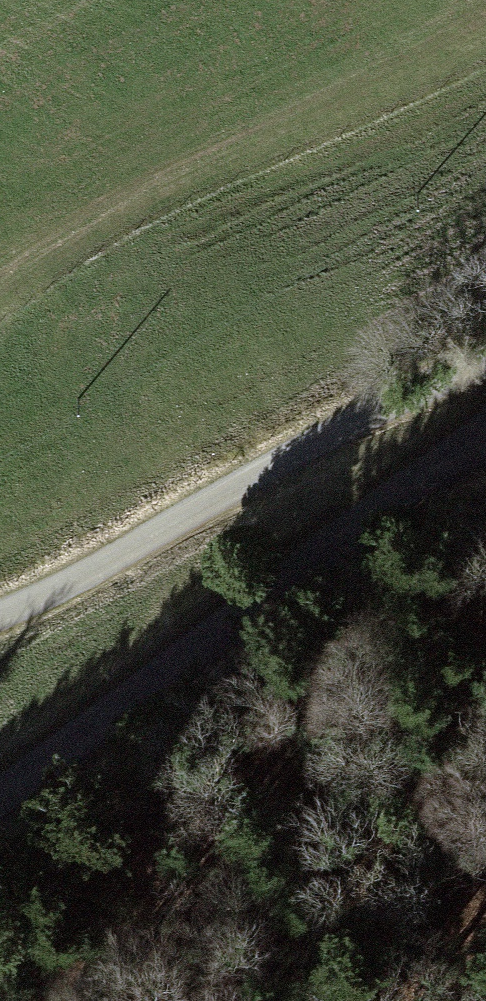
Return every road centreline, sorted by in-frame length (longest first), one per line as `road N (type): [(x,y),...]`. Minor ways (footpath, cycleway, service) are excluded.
road 1 (unclassified): [(485,433),(361,512),(0,792)]
road 2 (track): [(0,616),(351,420),(485,374)]

